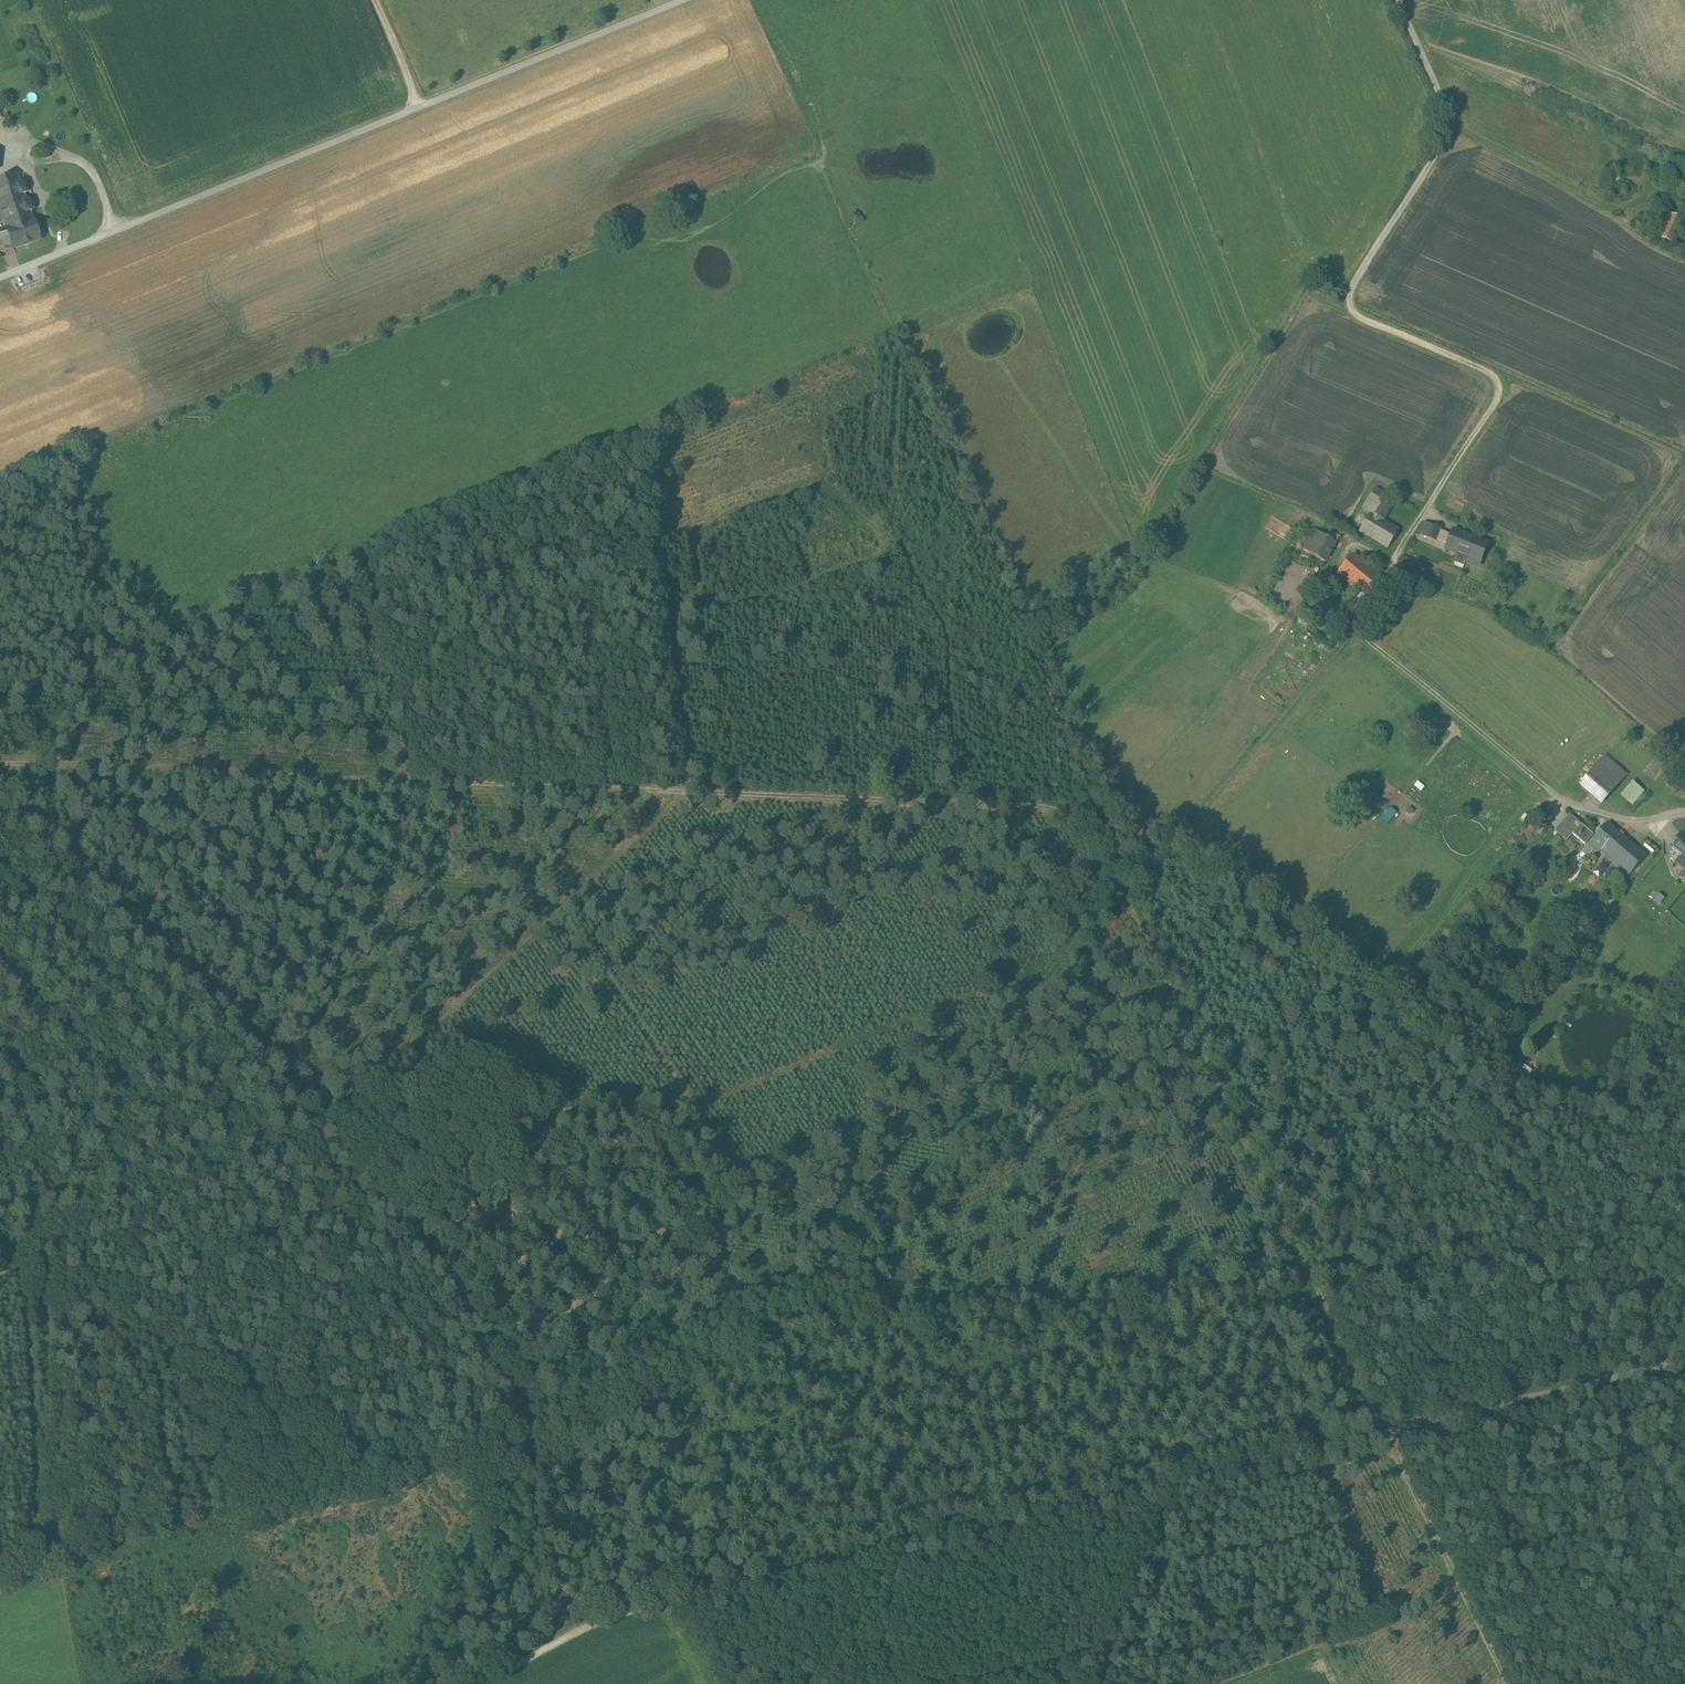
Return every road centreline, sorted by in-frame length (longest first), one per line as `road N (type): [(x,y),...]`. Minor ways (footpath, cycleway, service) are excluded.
road 1 (track): [(1507,1683),(1090,823),(1061,808),(1018,804),(0,762)]
road 2 (unclassified): [(1684,1361),(588,1626),(490,1683)]
road 3 (track): [(1684,814),(1631,821),(1567,803),(1357,630),(1394,581),(1397,555),(1497,399),(1498,380),(1487,368),(1360,317),(1350,303),(1451,122),(1399,0)]
road 4 (track): [(340,1122),(448,1275),(520,1405),(769,1205),(1013,990),(1042,927),(1116,873)]
road 5 (unclassified): [(685,0),(0,276)]
road 6 (track): [(340,1122),(0,774)]
road 7 (track): [(672,792),(340,1122)]
road 8 (track): [(0,1274),(340,1122)]
road 9 (track): [(1451,122),(1600,201),(1638,202)]

